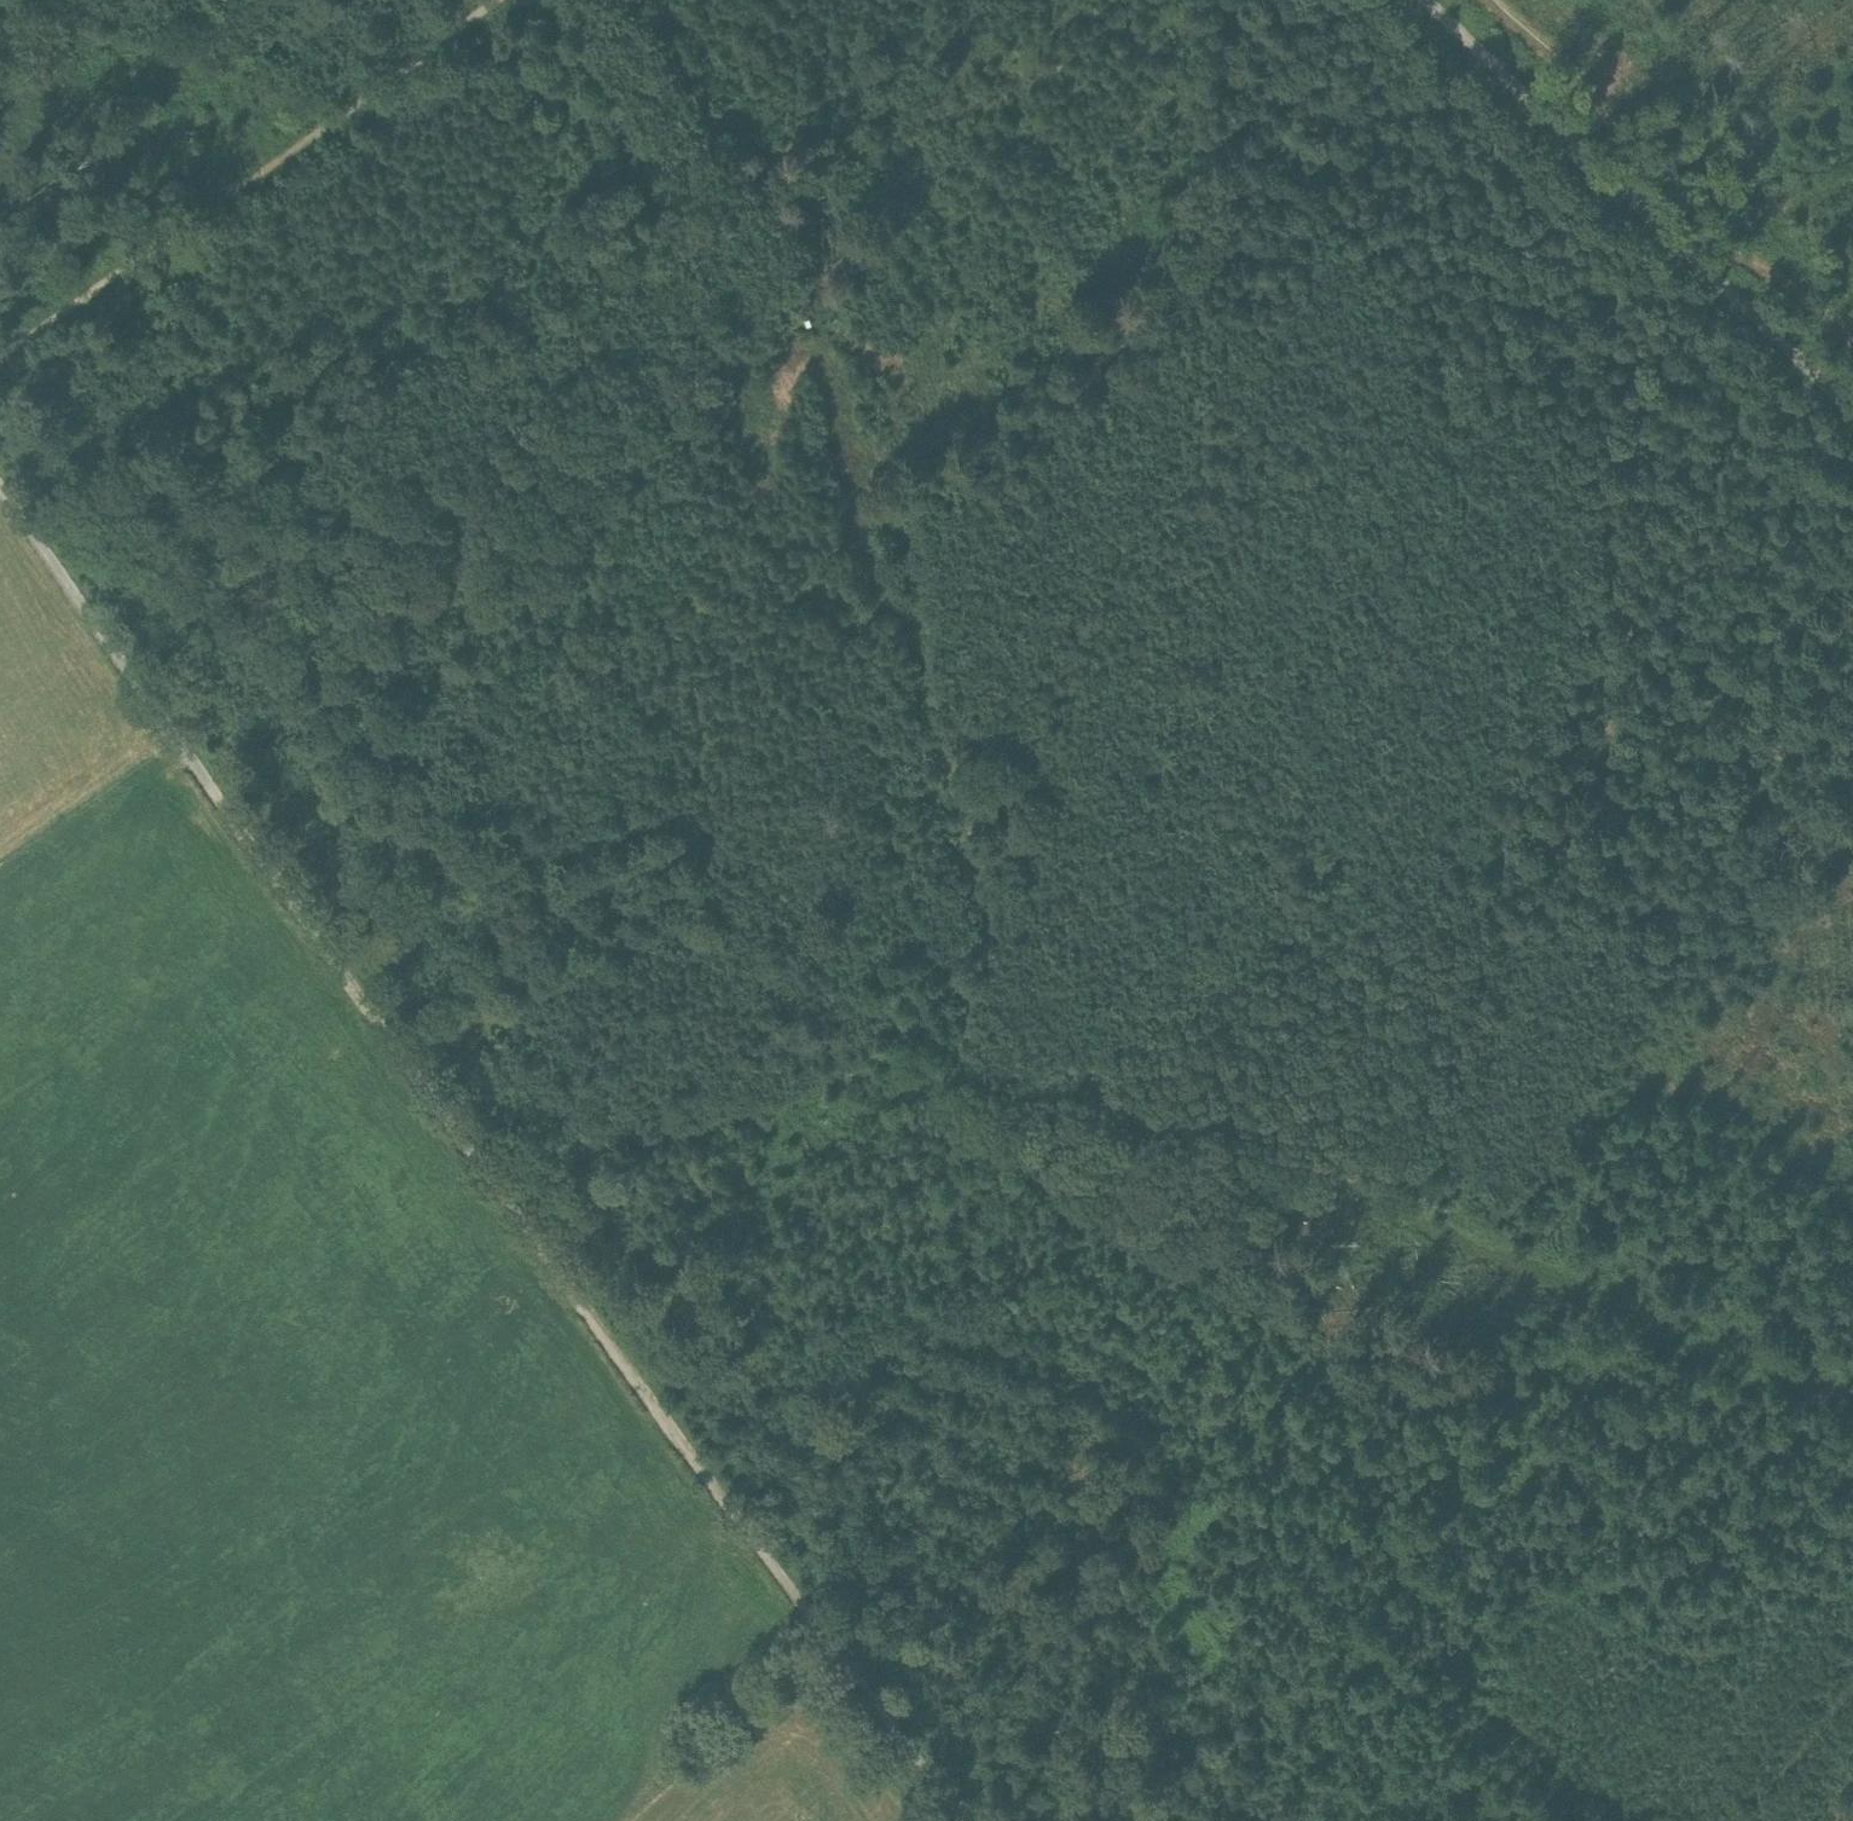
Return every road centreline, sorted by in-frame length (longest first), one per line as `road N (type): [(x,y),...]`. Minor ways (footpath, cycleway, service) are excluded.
road 1 (track): [(984,1820),(0,482)]
road 2 (track): [(0,353),(506,0)]
road 3 (track): [(1852,407),(1430,0)]

